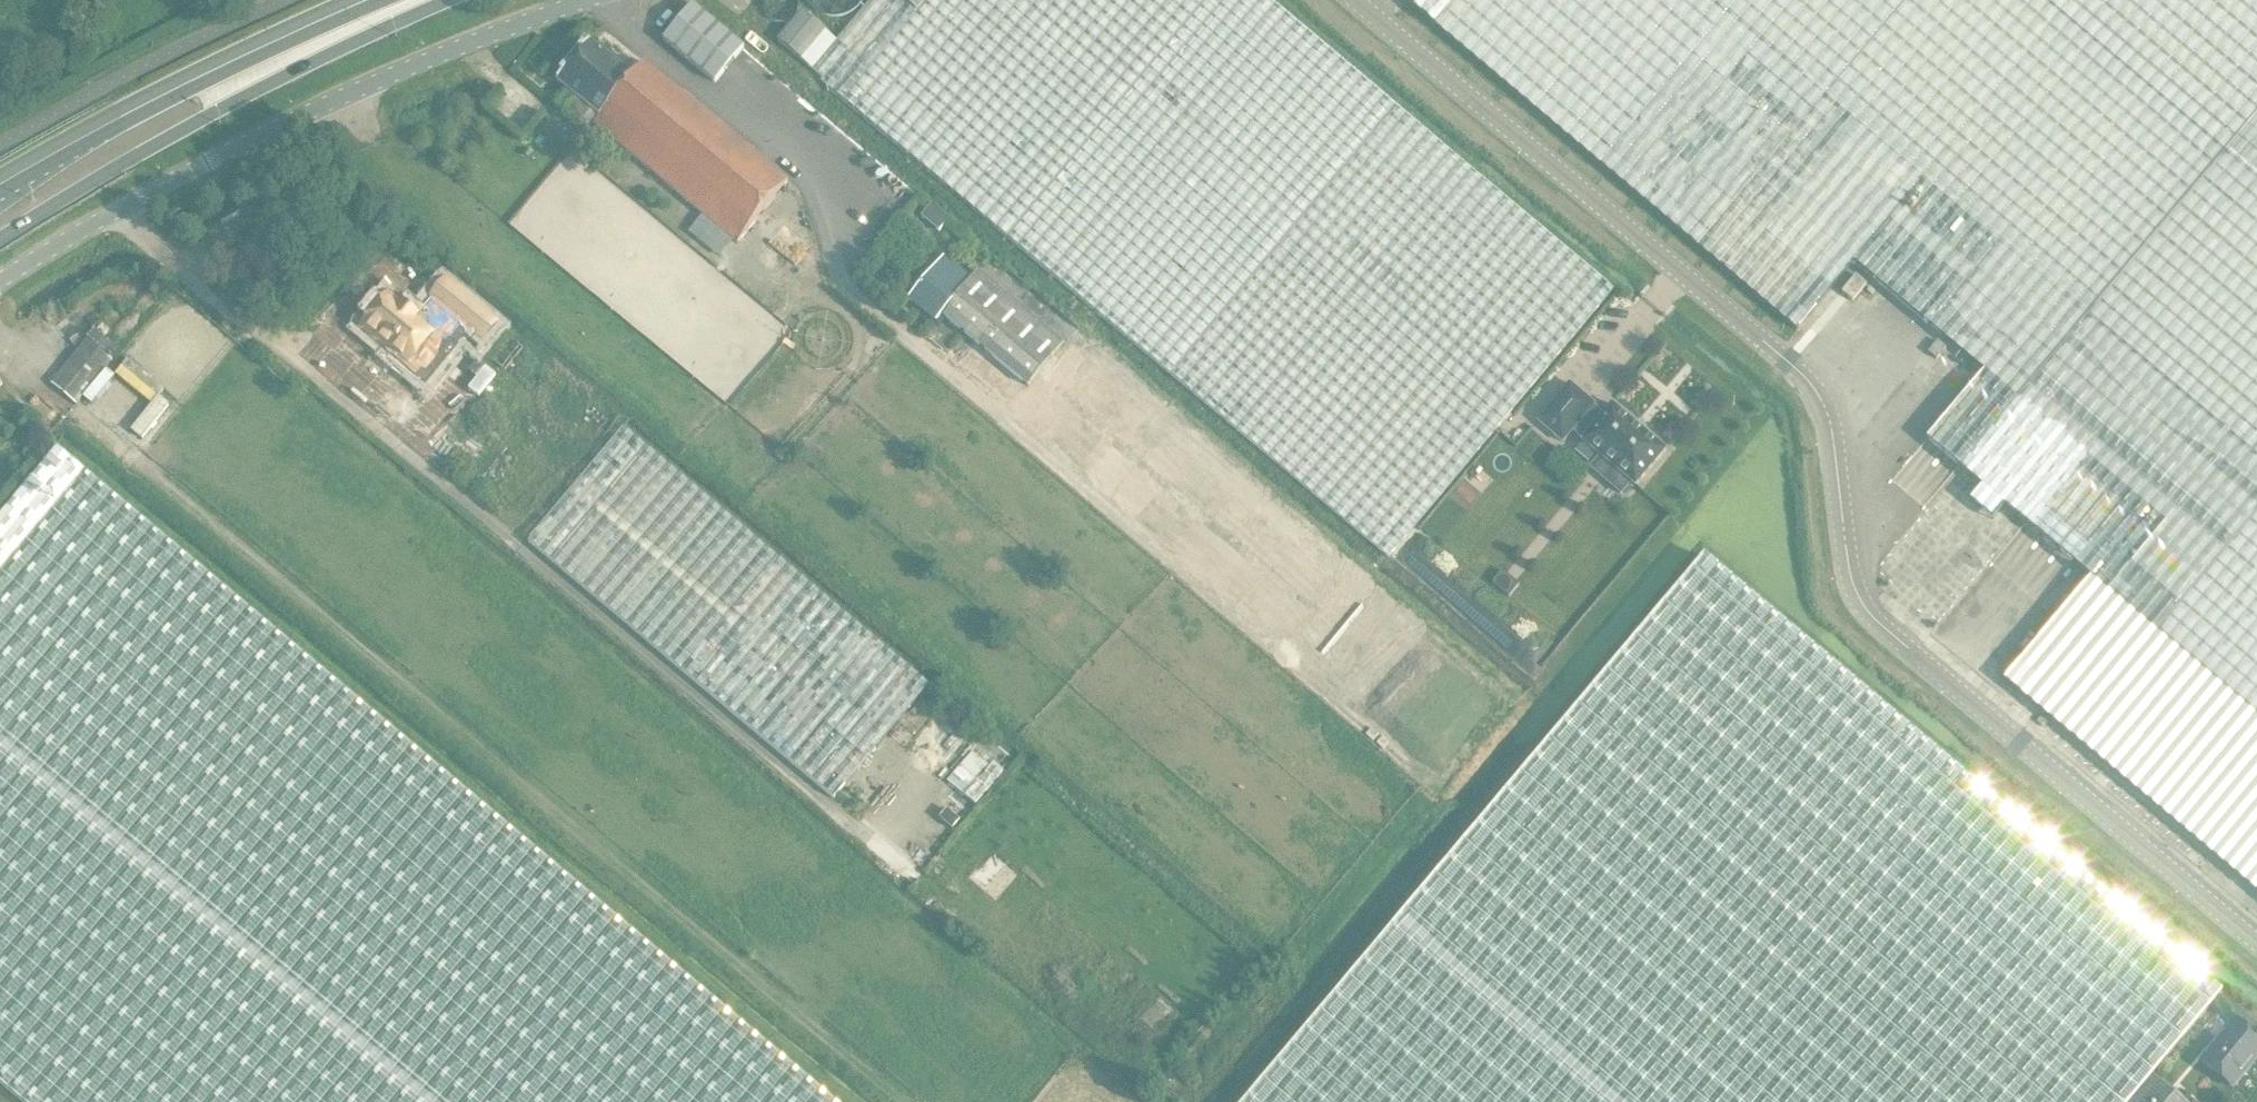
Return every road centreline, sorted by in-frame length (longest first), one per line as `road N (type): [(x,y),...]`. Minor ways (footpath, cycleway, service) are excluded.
road 1 (unclassified): [(2256,942),(1866,613),(1849,573),(1831,427),(1807,378),(1355,0)]
road 2 (unclassified): [(0,287),(277,132),(441,62),(622,0)]
road 3 (primary): [(0,237),(322,41)]
road 4 (primary): [(322,41),(129,118),(0,196)]

